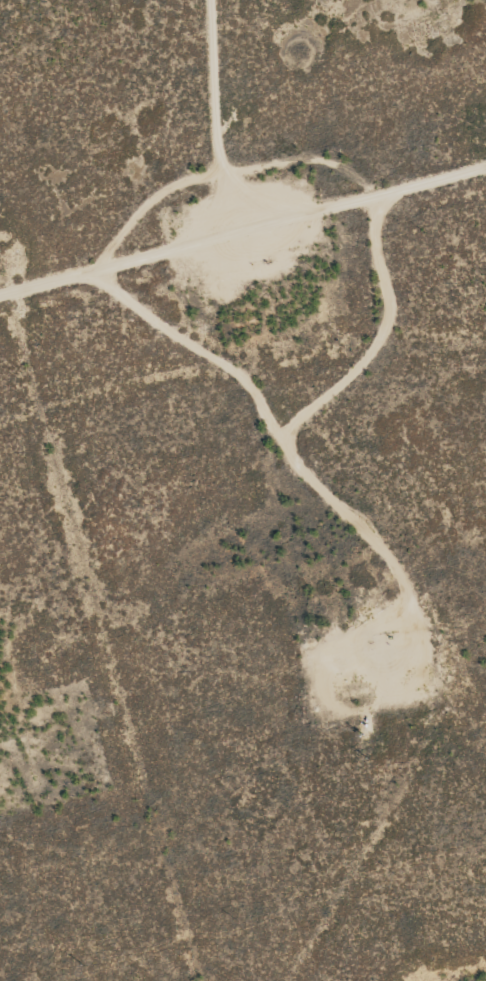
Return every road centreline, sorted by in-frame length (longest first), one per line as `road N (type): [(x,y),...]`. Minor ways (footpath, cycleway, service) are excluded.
road 1 (track): [(485,160),(0,285)]

